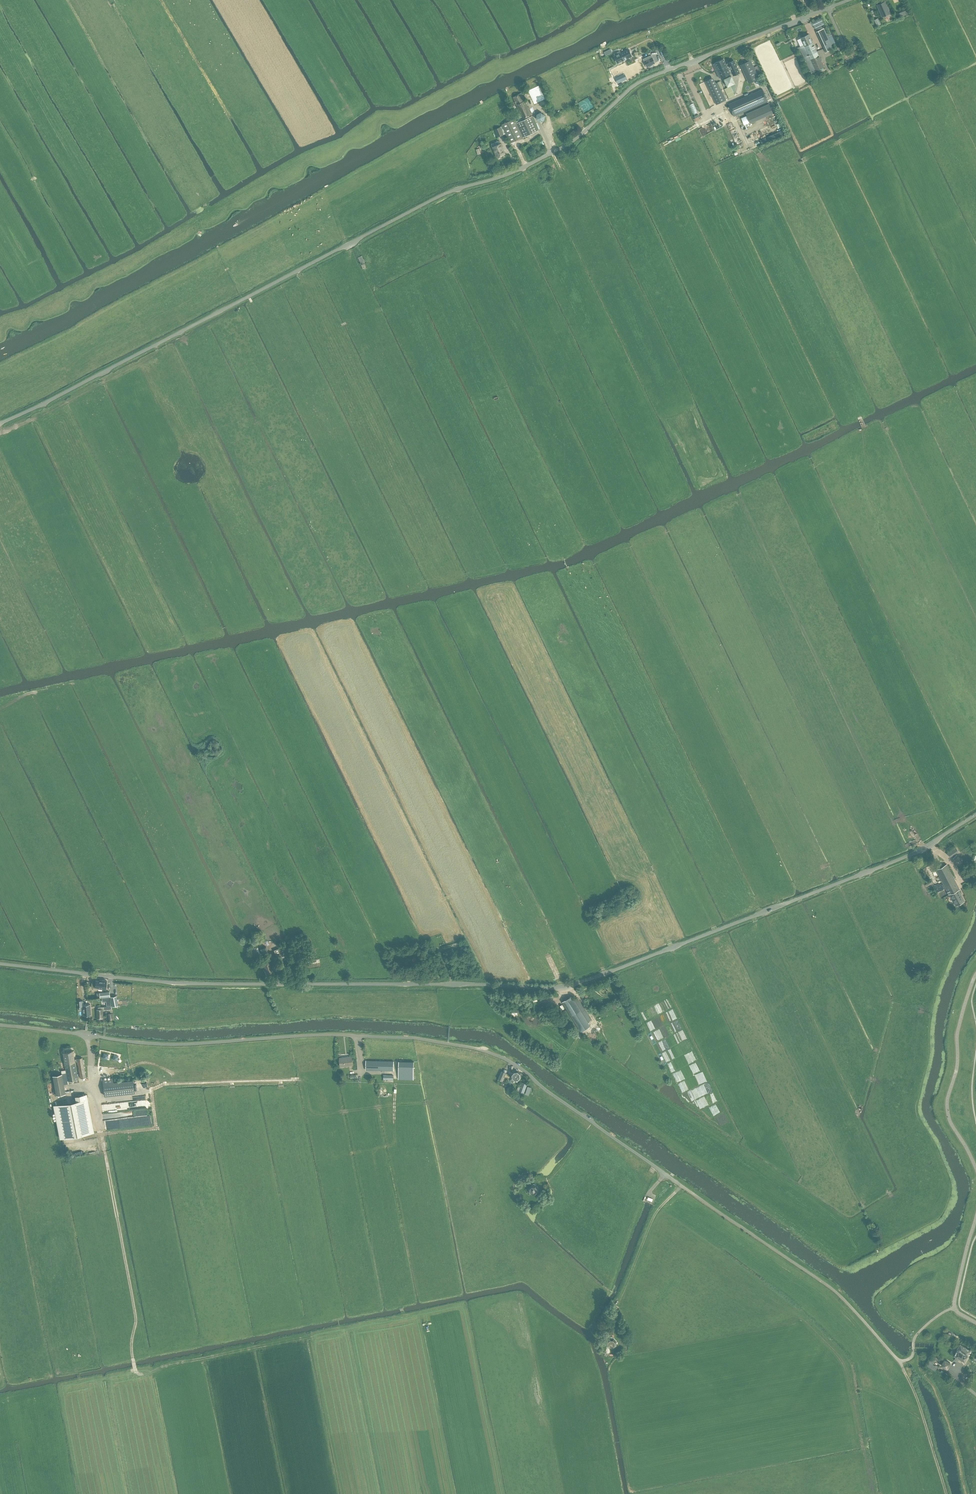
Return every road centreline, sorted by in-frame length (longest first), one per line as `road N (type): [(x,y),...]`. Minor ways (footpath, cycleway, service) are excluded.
road 1 (unclassified): [(0,964),(174,983),(558,989),(912,854),(975,814)]
road 2 (unclassified): [(0,423),(438,197),(570,144),(640,81),(850,0)]
road 3 (unclassified): [(0,1026),(157,1044),(340,1035),(477,1049),(514,1064),(682,1186)]

